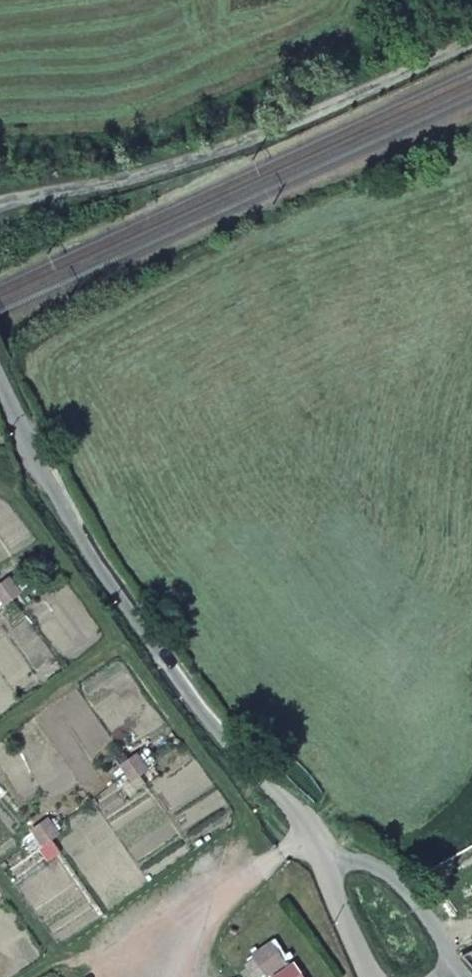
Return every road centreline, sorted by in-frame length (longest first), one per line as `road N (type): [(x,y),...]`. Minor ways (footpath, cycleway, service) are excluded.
road 1 (unclassified): [(325,865),(300,815),(196,702),(48,479),(0,378)]
road 2 (unclassified): [(0,204),(225,148),(471,40)]
road 3 (residential): [(454,964),(419,907),(381,869),(362,861),(325,865)]
road 4 (residential): [(325,865),(371,976)]

